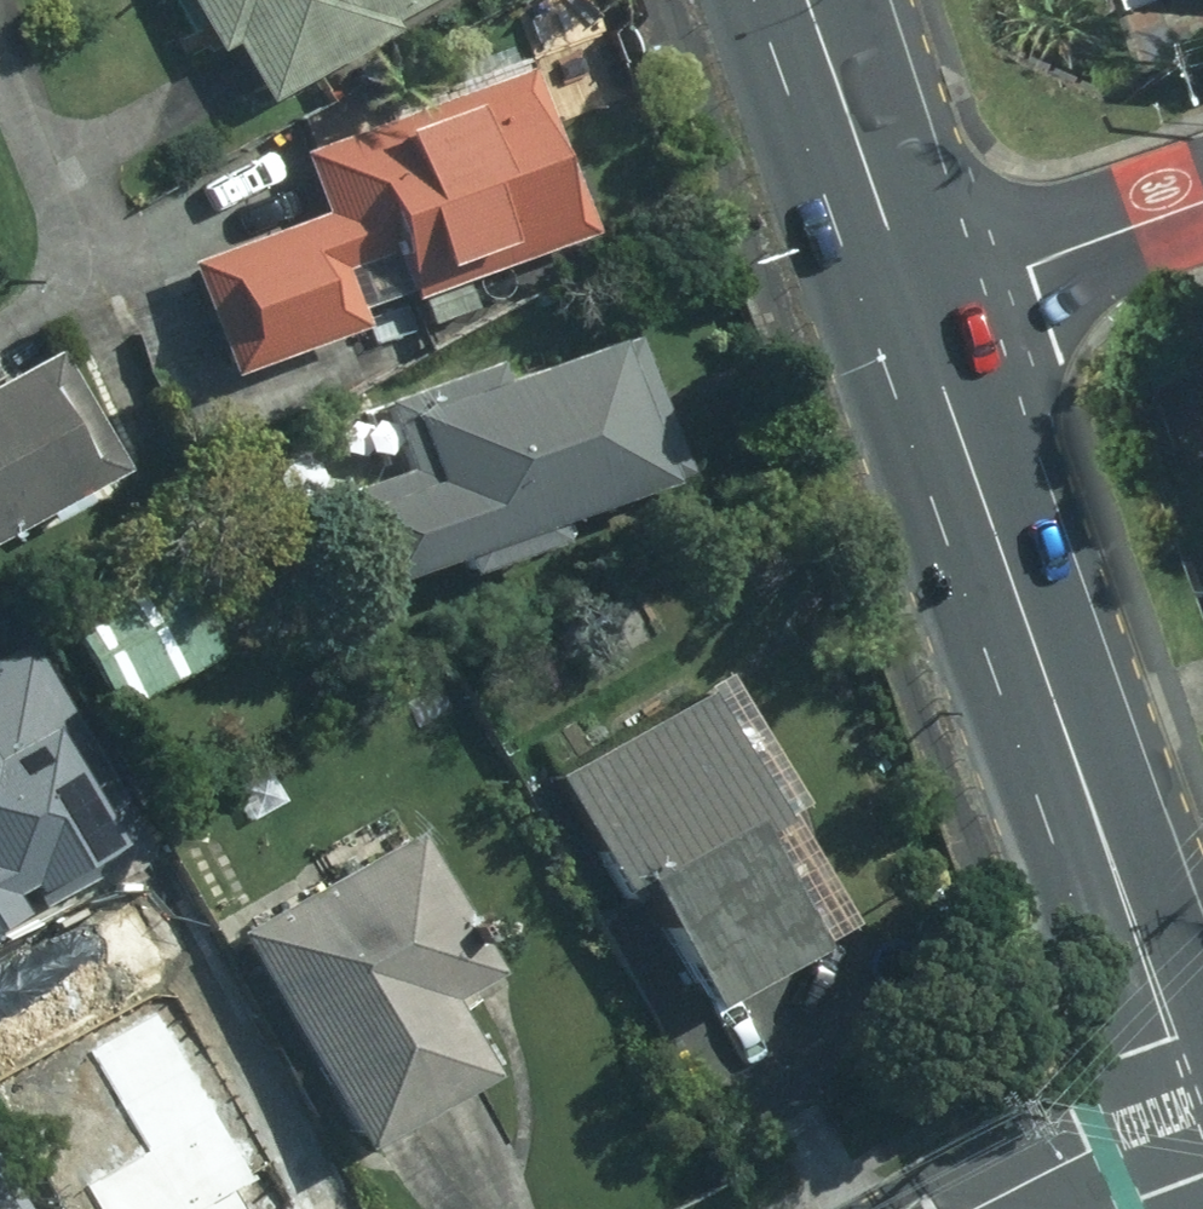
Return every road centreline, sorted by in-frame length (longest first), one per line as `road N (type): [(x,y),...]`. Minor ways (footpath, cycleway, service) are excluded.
road 1 (primary): [(917,303),(1199,1087)]
road 2 (primary): [(809,0),(917,303)]
road 3 (residential): [(917,303),(1202,201)]
road 4 (residential): [(965,1208),(1199,1087)]

